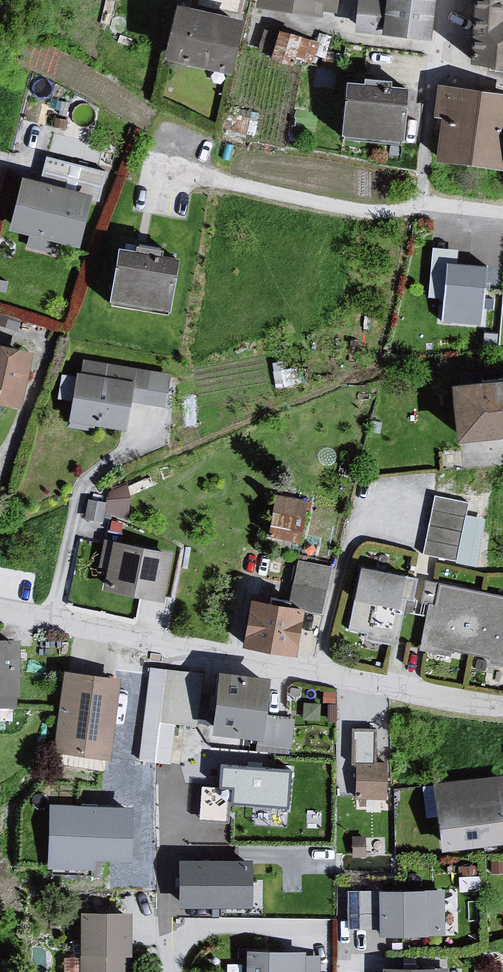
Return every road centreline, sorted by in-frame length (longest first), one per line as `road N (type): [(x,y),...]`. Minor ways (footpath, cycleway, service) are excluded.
road 1 (residential): [(502,706),(0,609)]

